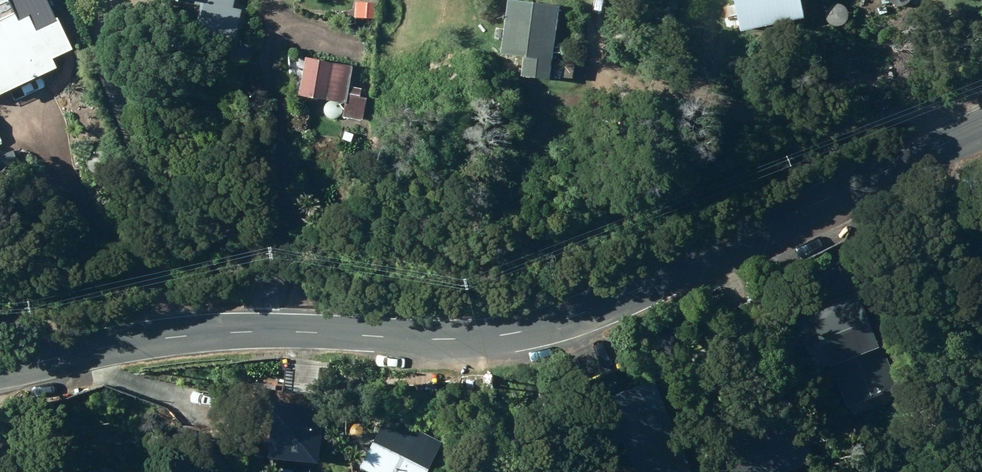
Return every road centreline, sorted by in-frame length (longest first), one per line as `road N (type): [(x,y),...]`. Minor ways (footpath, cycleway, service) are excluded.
road 1 (tertiary): [(0,370),(223,334),(449,340),(543,329),(981,126)]

